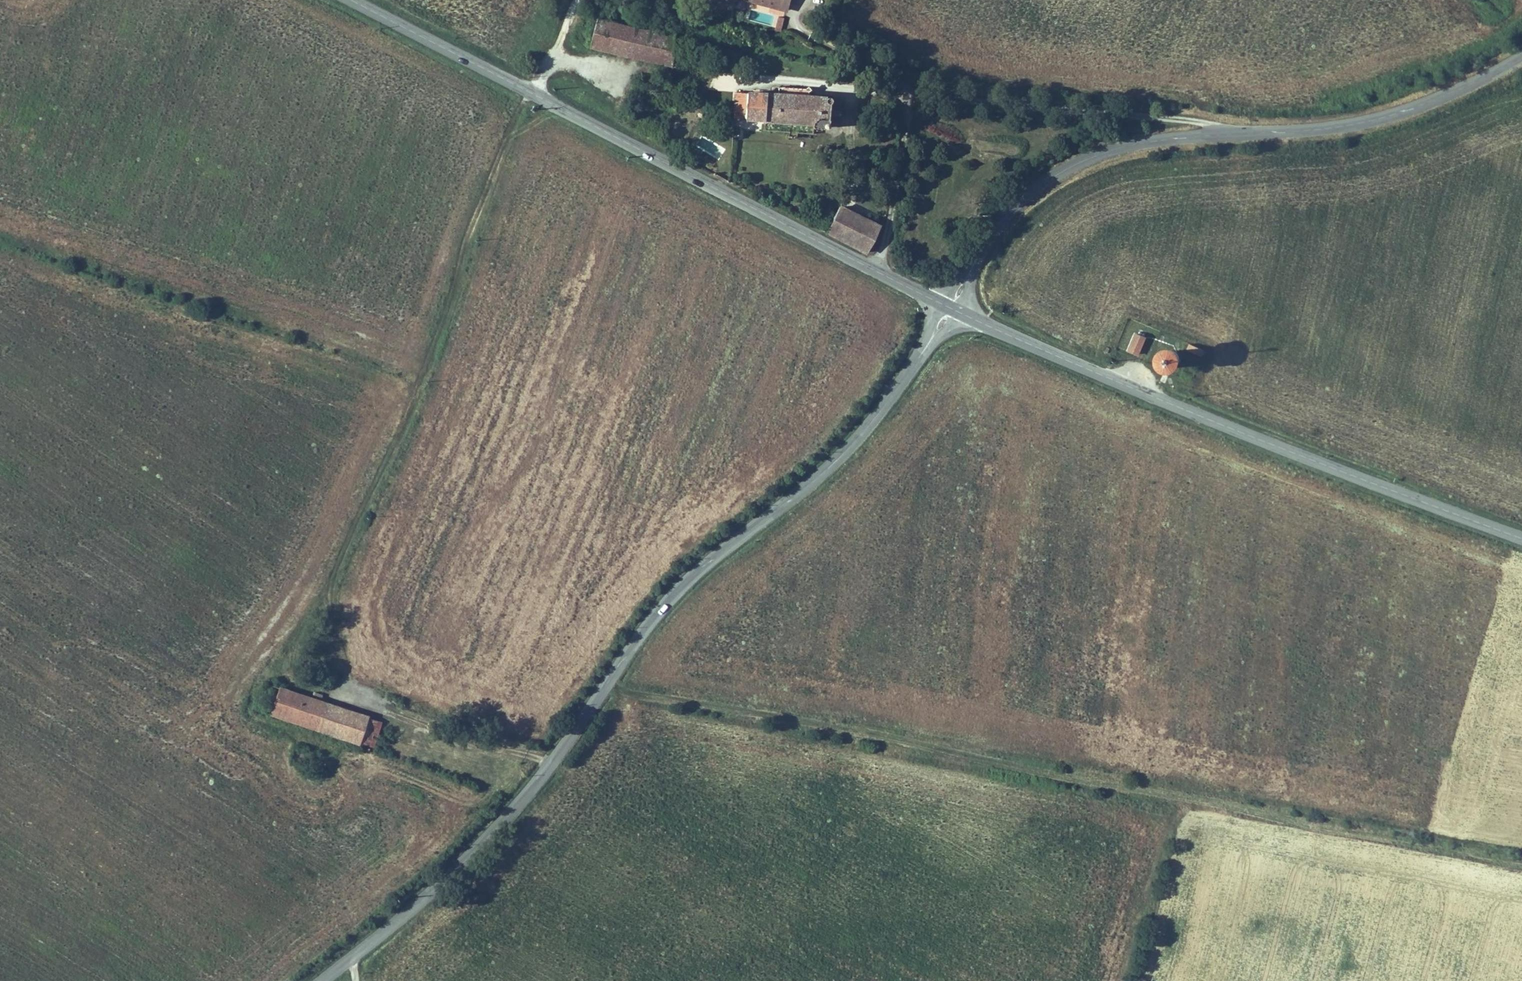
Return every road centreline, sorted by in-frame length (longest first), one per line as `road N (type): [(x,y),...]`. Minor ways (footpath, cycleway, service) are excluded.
road 1 (track): [(1521,860),(607,685)]
road 2 (tertiary): [(925,349),(838,459),(660,610),(552,762),(471,857),(323,980)]
road 3 (track): [(552,762),(431,730),(366,703),(342,676),(328,613),(356,523),(407,416),(464,244),(529,91)]
road 4 (tertiary): [(938,301),(350,0)]
road 5 (tertiary): [(1521,57),(1441,99),(1365,121),(1182,137),(1104,153),(1047,180),(974,266)]
road 6 (tertiary): [(1521,539),(1213,422),(963,314)]
road 7 (track): [(1235,134),(1200,122),(913,98),(883,274)]
road 8 (track): [(913,98),(870,65),(789,27)]

